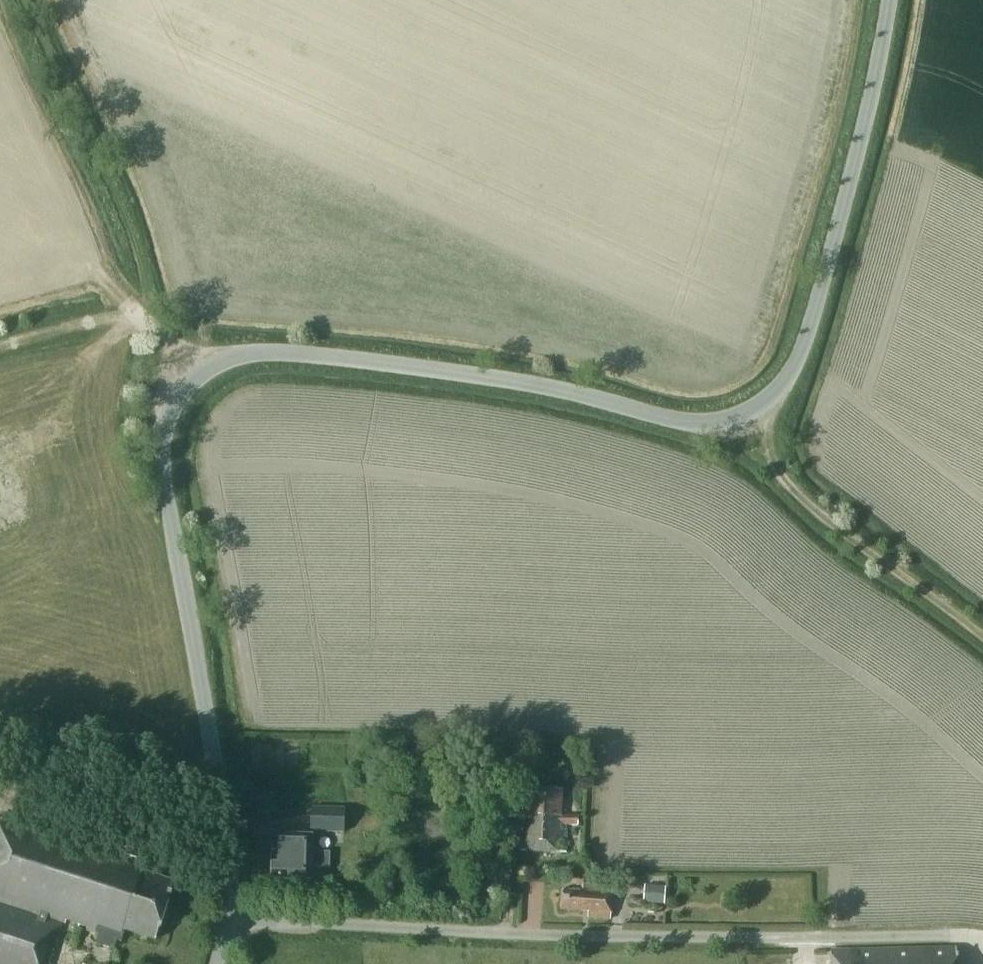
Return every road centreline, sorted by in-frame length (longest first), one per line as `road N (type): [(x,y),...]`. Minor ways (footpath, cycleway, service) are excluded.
road 1 (tertiary): [(214,963),(232,881),(228,842),(161,457),(170,409),(183,388),(223,357),(268,351),(487,377),(671,420),(741,415),(774,393),(800,348),(888,0)]

